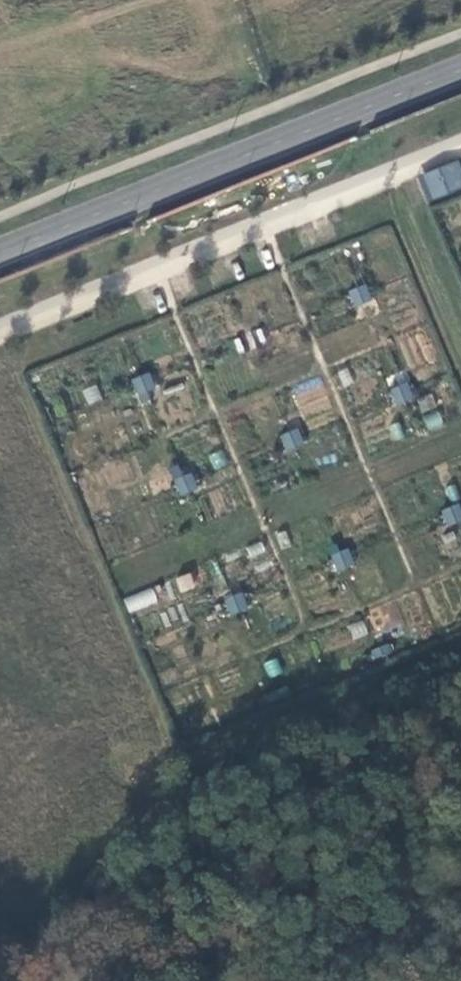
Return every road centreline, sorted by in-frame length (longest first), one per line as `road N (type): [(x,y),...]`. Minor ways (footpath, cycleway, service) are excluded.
road 1 (tertiary): [(0,253),(460,69)]

